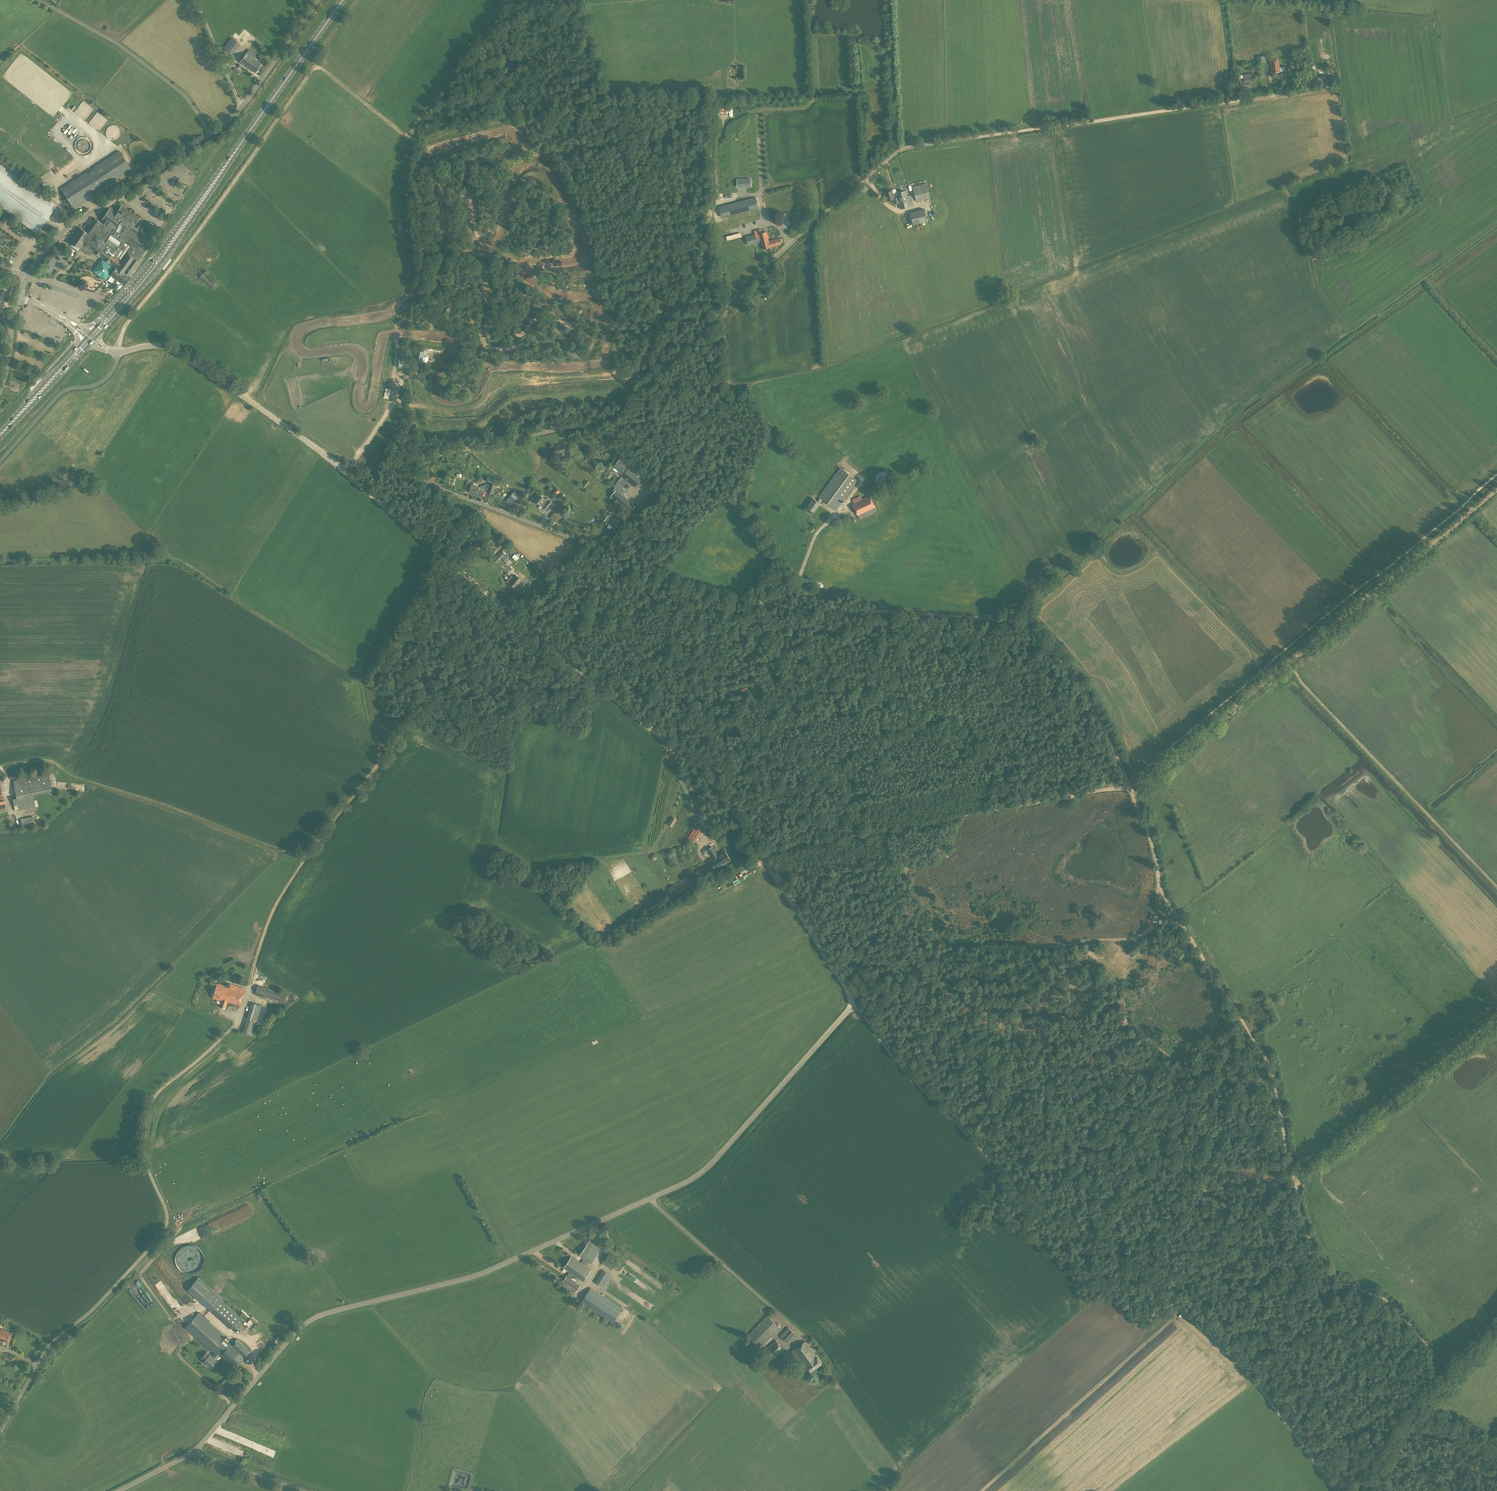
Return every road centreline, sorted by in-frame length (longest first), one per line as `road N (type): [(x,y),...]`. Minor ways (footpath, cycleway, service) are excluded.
road 1 (track): [(644,564),(761,604),(1013,621),(1036,632),(1100,715),(1150,838),(1161,890),(1272,1071),(1294,1175)]
road 2 (unclassified): [(856,1001),(694,1178),(481,1274),(315,1317),(195,1450)]
road 3 (unclassified): [(387,466),(614,412),(902,150),(1100,118)]
road 4 (track): [(503,606),(278,899),(236,1024),(154,1098),(147,1162),(167,1225),(129,1273)]
road 5 (unclassified): [(1340,1490),(1227,1350),(1129,1265),(1034,1200),(899,1061),(856,1001)]
road 6 (track): [(850,991),(715,786),(503,606)]
road 7 (track): [(120,352),(130,318),(314,68),(325,67),(423,148),(439,146)]
road 8 (track): [(1132,791),(1496,490)]
road 9 (primary): [(93,335),(159,258),(343,0)]
road 10 (track): [(0,767),(44,760),(307,857)]
road 11 (unclassified): [(27,277),(66,229),(241,107)]
road 12 (unclassified): [(633,560),(387,466)]
road 13 (track): [(1295,1182),(1496,1017)]
road 14 (unclassified): [(339,468),(175,350),(120,352)]
road 15 (track): [(885,831),(1130,788)]
road 16 (track): [(633,560),(709,719),(717,755),(709,779)]
road 17 (unclassified): [(503,606),(339,468)]
road 18 (track): [(0,1434),(54,1340),(129,1273)]
road 19 (unclassified): [(0,462),(62,393),(108,376),(120,352)]
road 20 (track): [(784,606),(717,755)]
road 21 (track): [(1295,1182),(1312,1245),(1331,1275),(1380,1297)]
road 22 (track): [(402,336),(398,396),(352,467)]
road 23 (unclassified): [(241,107),(318,0)]
road 24 (primary): [(0,435),(89,340)]
road 25 (track): [(762,853),(885,831)]
road 26 (unclassified): [(309,1490),(195,1450)]

